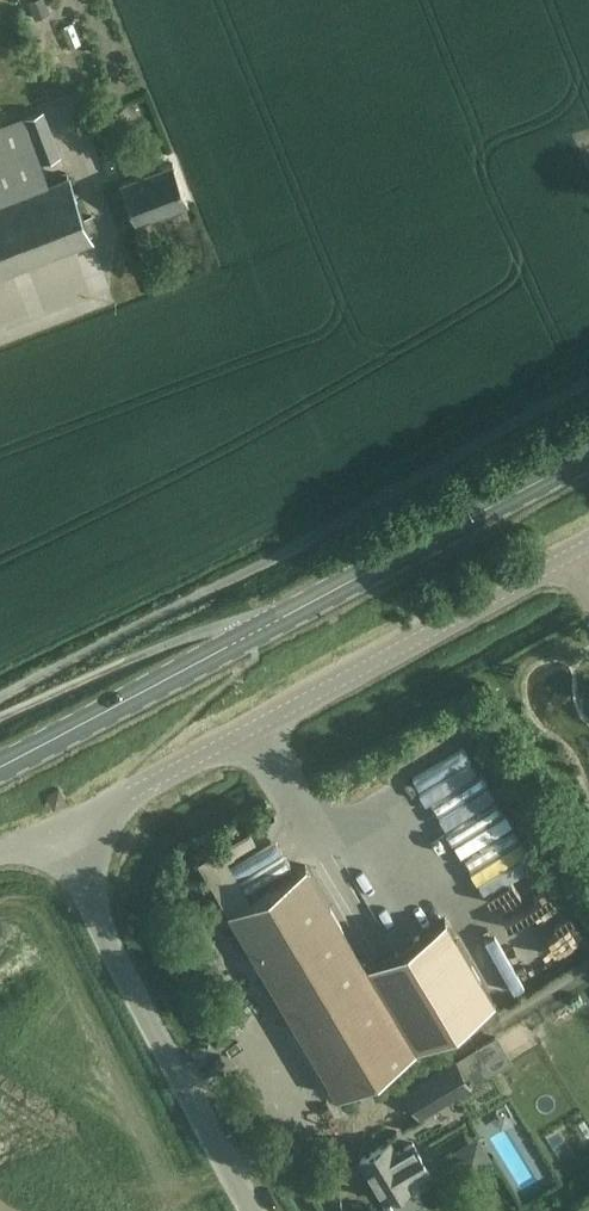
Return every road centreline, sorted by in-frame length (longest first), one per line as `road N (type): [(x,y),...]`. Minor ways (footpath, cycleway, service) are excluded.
road 1 (secondary): [(0,765),(588,462)]
road 2 (unclassified): [(62,838),(588,549)]
road 3 (unclassified): [(244,1210),(195,1127),(62,838)]

